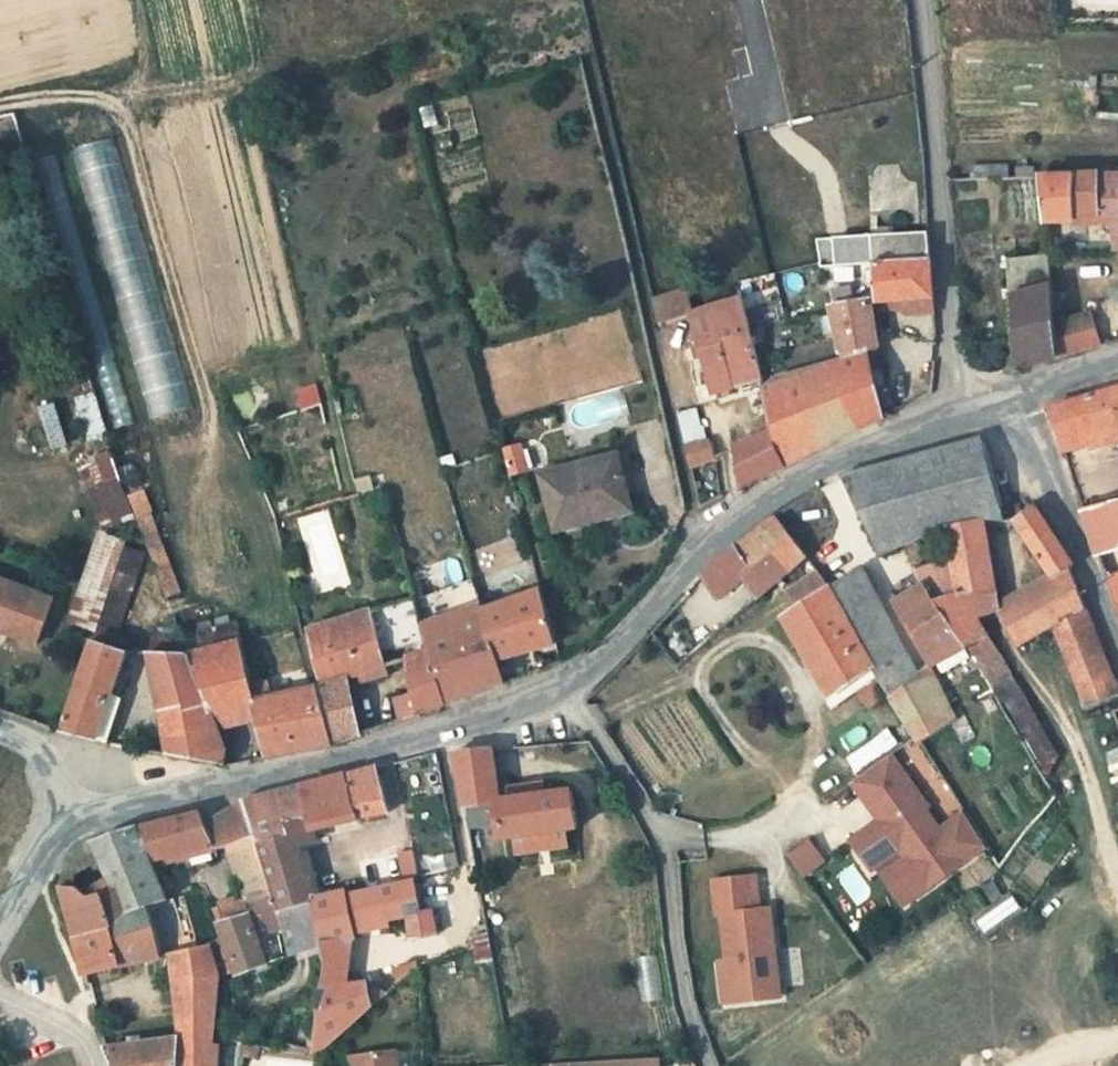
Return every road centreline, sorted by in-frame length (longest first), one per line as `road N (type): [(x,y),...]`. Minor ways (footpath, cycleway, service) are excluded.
road 1 (unclassified): [(568,693),(704,548),(761,504),(819,470),(956,417)]
road 2 (residential): [(956,417),(923,0)]
road 3 (residential): [(712,1065),(686,1002),(665,841),(568,693)]
road 4 (unclassified): [(230,786),(568,693)]
road 5 (residential): [(1016,395),(1117,644)]
road 6 (unclassified): [(230,786),(80,812)]
road 7 (residential): [(0,928),(80,812)]
road 8 (residential): [(90,1065),(80,1036),(0,996)]

